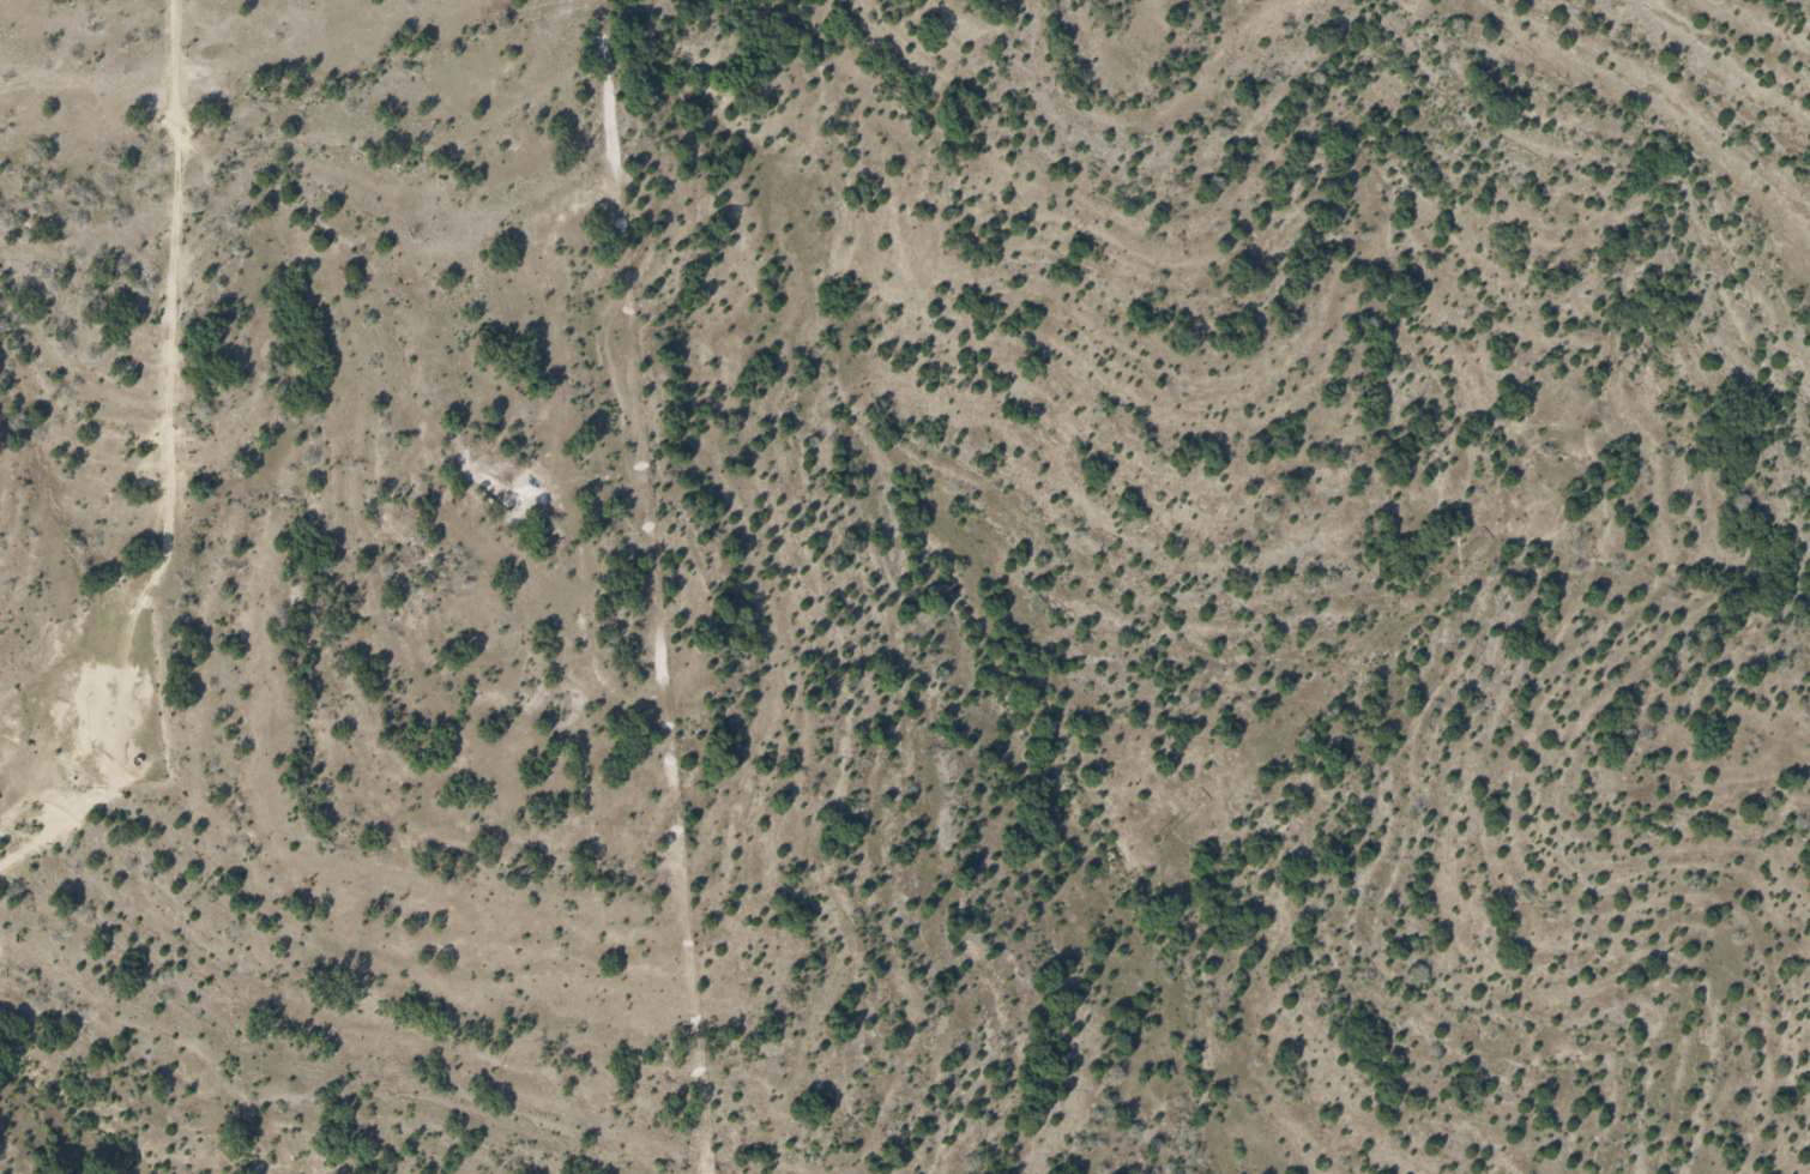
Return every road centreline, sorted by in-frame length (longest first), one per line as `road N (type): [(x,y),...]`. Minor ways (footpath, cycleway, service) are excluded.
road 1 (residential): [(113,692),(157,571),(165,0)]
road 2 (residential): [(113,692),(108,789),(0,875)]

